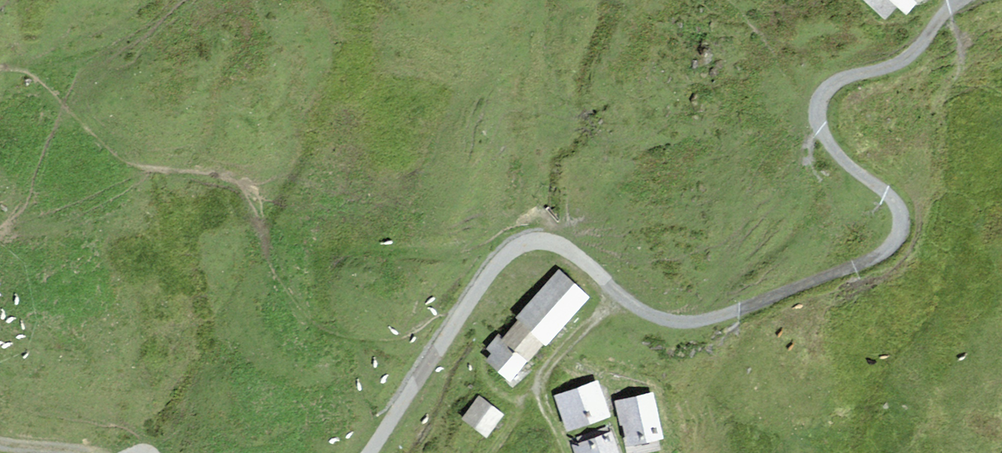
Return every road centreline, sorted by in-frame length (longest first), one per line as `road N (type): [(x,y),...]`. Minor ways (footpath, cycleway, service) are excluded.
road 1 (track): [(630,301),(666,322),(699,321),(893,247),(897,207),(826,137),(823,97),(841,80),(907,57),(960,0)]
road 2 (track): [(456,328),(477,286),(501,263),(538,244),(574,250),(630,301)]
road 3 (track): [(371,452),(456,328)]

